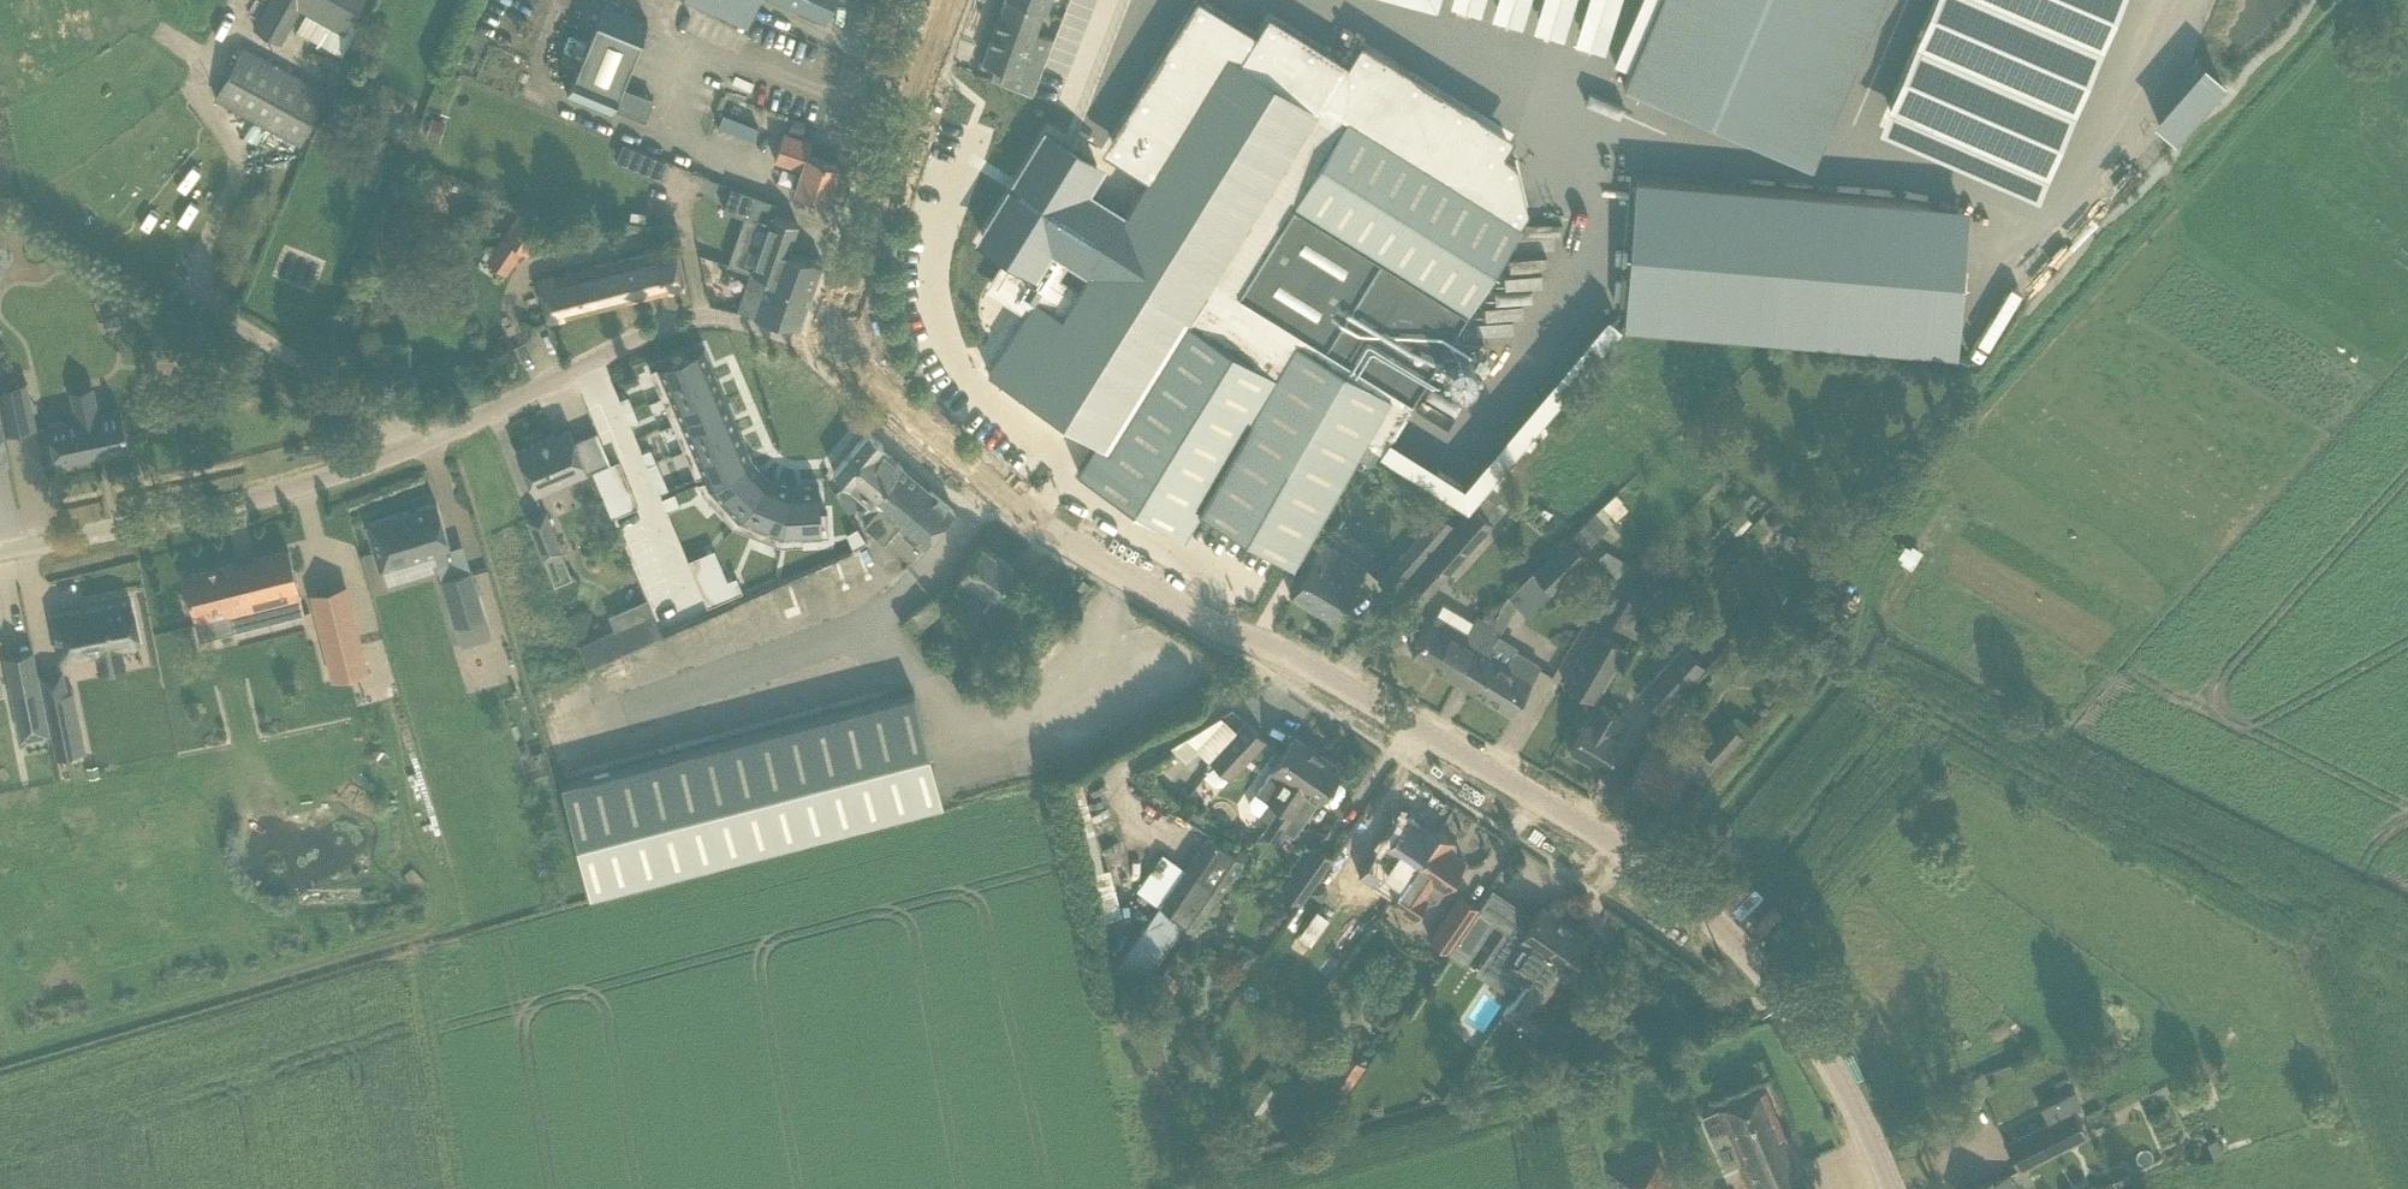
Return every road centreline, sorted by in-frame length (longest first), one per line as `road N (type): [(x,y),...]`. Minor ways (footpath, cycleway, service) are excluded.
road 1 (tertiary): [(1888,1188),(1826,1060),(1761,971),(1688,904),(1536,798),(1271,643),(1221,629),(1030,523),(884,392),(849,343)]
road 2 (unclassified): [(0,554),(215,512),(369,464),(651,330),(704,319),(849,343)]
road 3 (tertiary): [(849,343),(852,288),(948,0)]

